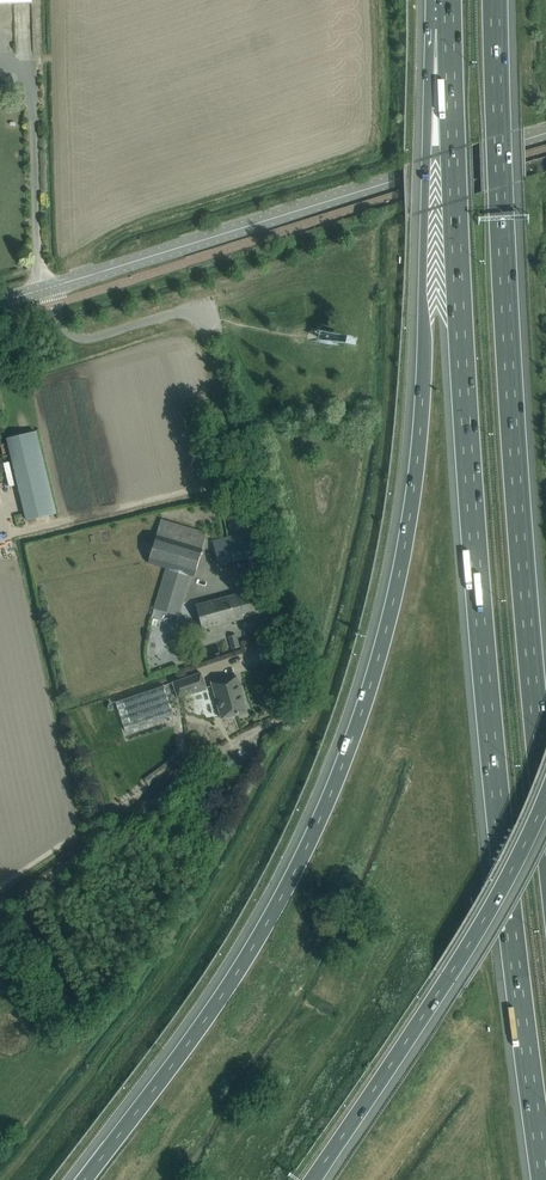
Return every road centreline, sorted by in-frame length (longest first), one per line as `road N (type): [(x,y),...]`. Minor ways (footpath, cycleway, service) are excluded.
road 1 (motorway): [(449,28),(427,158),(413,491),(370,682),(323,809),(252,947),(83,1179)]
road 2 (motorway): [(449,28),(466,469),(509,953),(542,1179)]
road 3 (motorway): [(545,826),(512,466),(494,0)]
road 4 (residential): [(46,288),(61,324),(78,338),(176,313),(191,316),(206,339),(303,713),(256,730),(185,780)]
road 5 (motorway): [(310,1179),(487,916),(545,793)]
road 6 (tertiary): [(181,247),(545,133)]
road 7 (tertiary): [(181,247),(46,288)]

